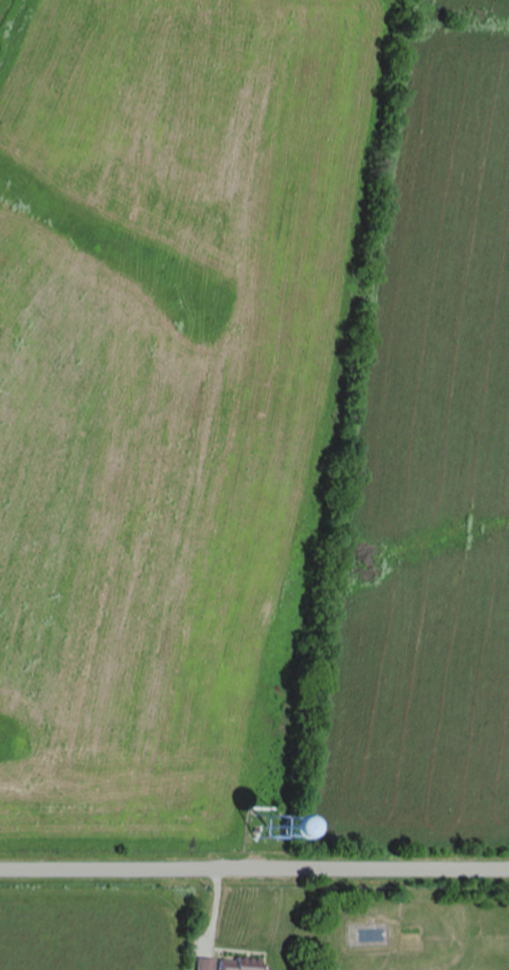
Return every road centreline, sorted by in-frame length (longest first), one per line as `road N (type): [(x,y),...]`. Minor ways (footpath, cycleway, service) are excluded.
road 1 (secondary): [(0,869),(508,869)]

